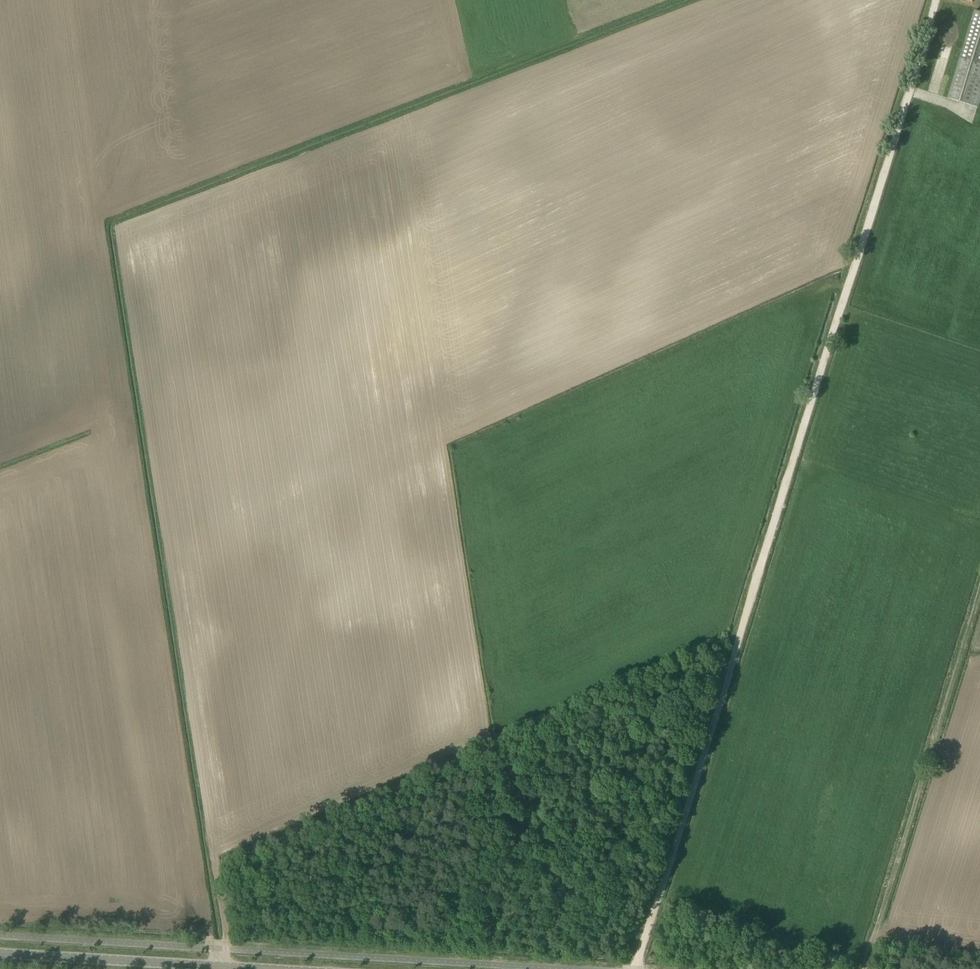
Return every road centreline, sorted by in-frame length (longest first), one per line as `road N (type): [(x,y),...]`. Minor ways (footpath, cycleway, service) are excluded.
road 1 (track): [(633,968),(904,97)]
road 2 (track): [(864,968),(979,590)]
road 3 (unclassified): [(0,953),(277,968)]

